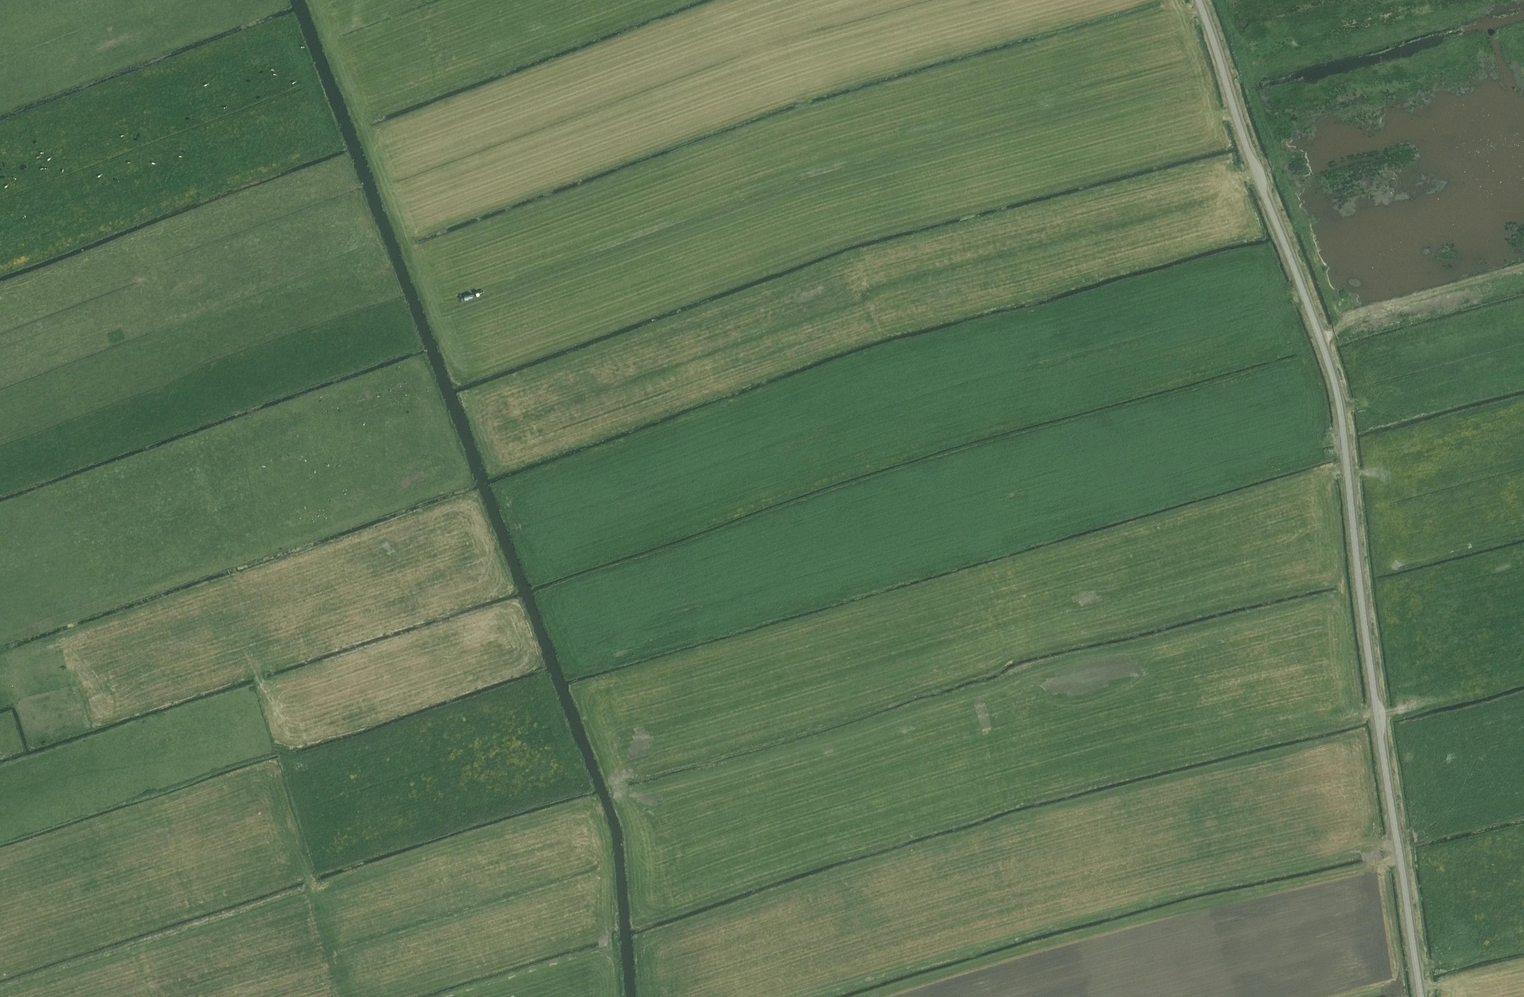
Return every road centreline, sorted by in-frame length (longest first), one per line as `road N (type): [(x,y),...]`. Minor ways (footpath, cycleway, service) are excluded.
road 1 (unclassified): [(1423,996),(1335,384),(1198,0)]
road 2 (track): [(798,996),(1189,885),(1397,840)]

